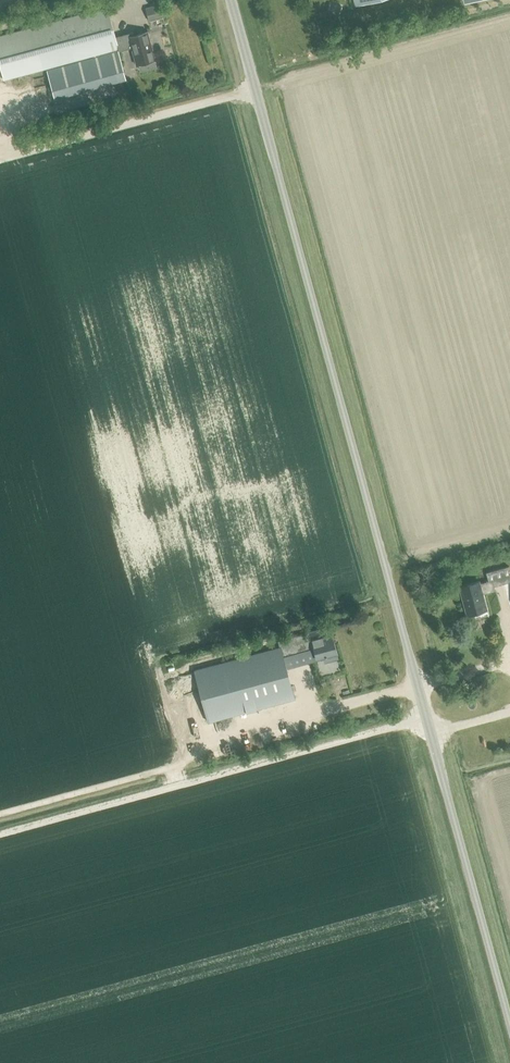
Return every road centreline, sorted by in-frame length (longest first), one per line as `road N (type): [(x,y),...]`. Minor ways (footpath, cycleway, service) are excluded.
road 1 (unclassified): [(509,1031),(228,0)]

